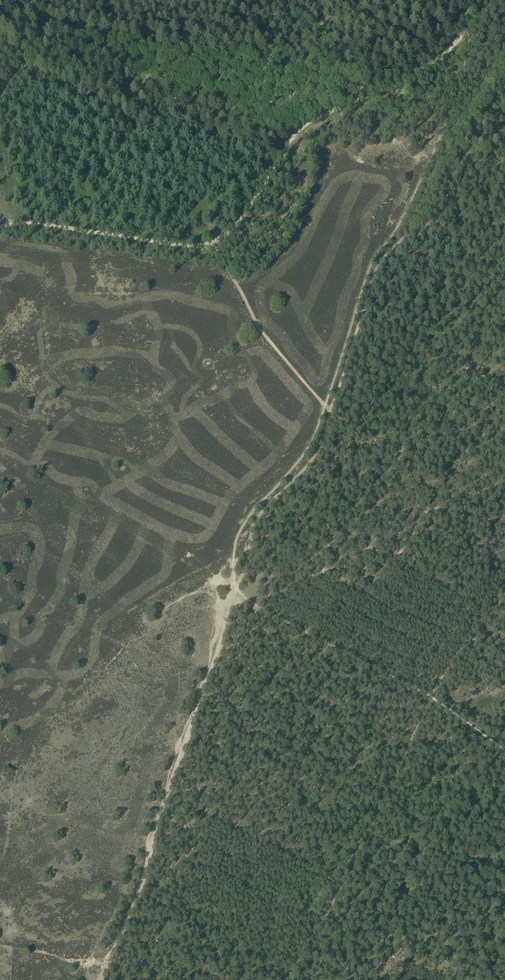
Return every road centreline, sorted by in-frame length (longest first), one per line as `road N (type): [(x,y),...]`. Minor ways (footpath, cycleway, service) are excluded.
road 1 (track): [(98,979),(180,760),(234,580)]
road 2 (track): [(3,0),(37,25),(369,95)]
road 3 (track): [(213,242),(235,226),(305,126),(434,63),(492,0)]
road 4 (track): [(362,307),(376,264),(411,221),(504,56)]
road 5 (track): [(200,697),(387,786)]
road 6 (track): [(234,580),(253,521),(308,464),(330,408)]
road 7 (track): [(213,242),(258,327),(320,400)]
road 8 (track): [(23,221),(174,244),(213,242)]
road 9 (track): [(362,307),(504,383)]
road 10 (track): [(419,517),(389,440),(330,408)]
road 11 (track): [(433,698),(504,587)]
road 12 (track): [(252,605),(367,546)]

